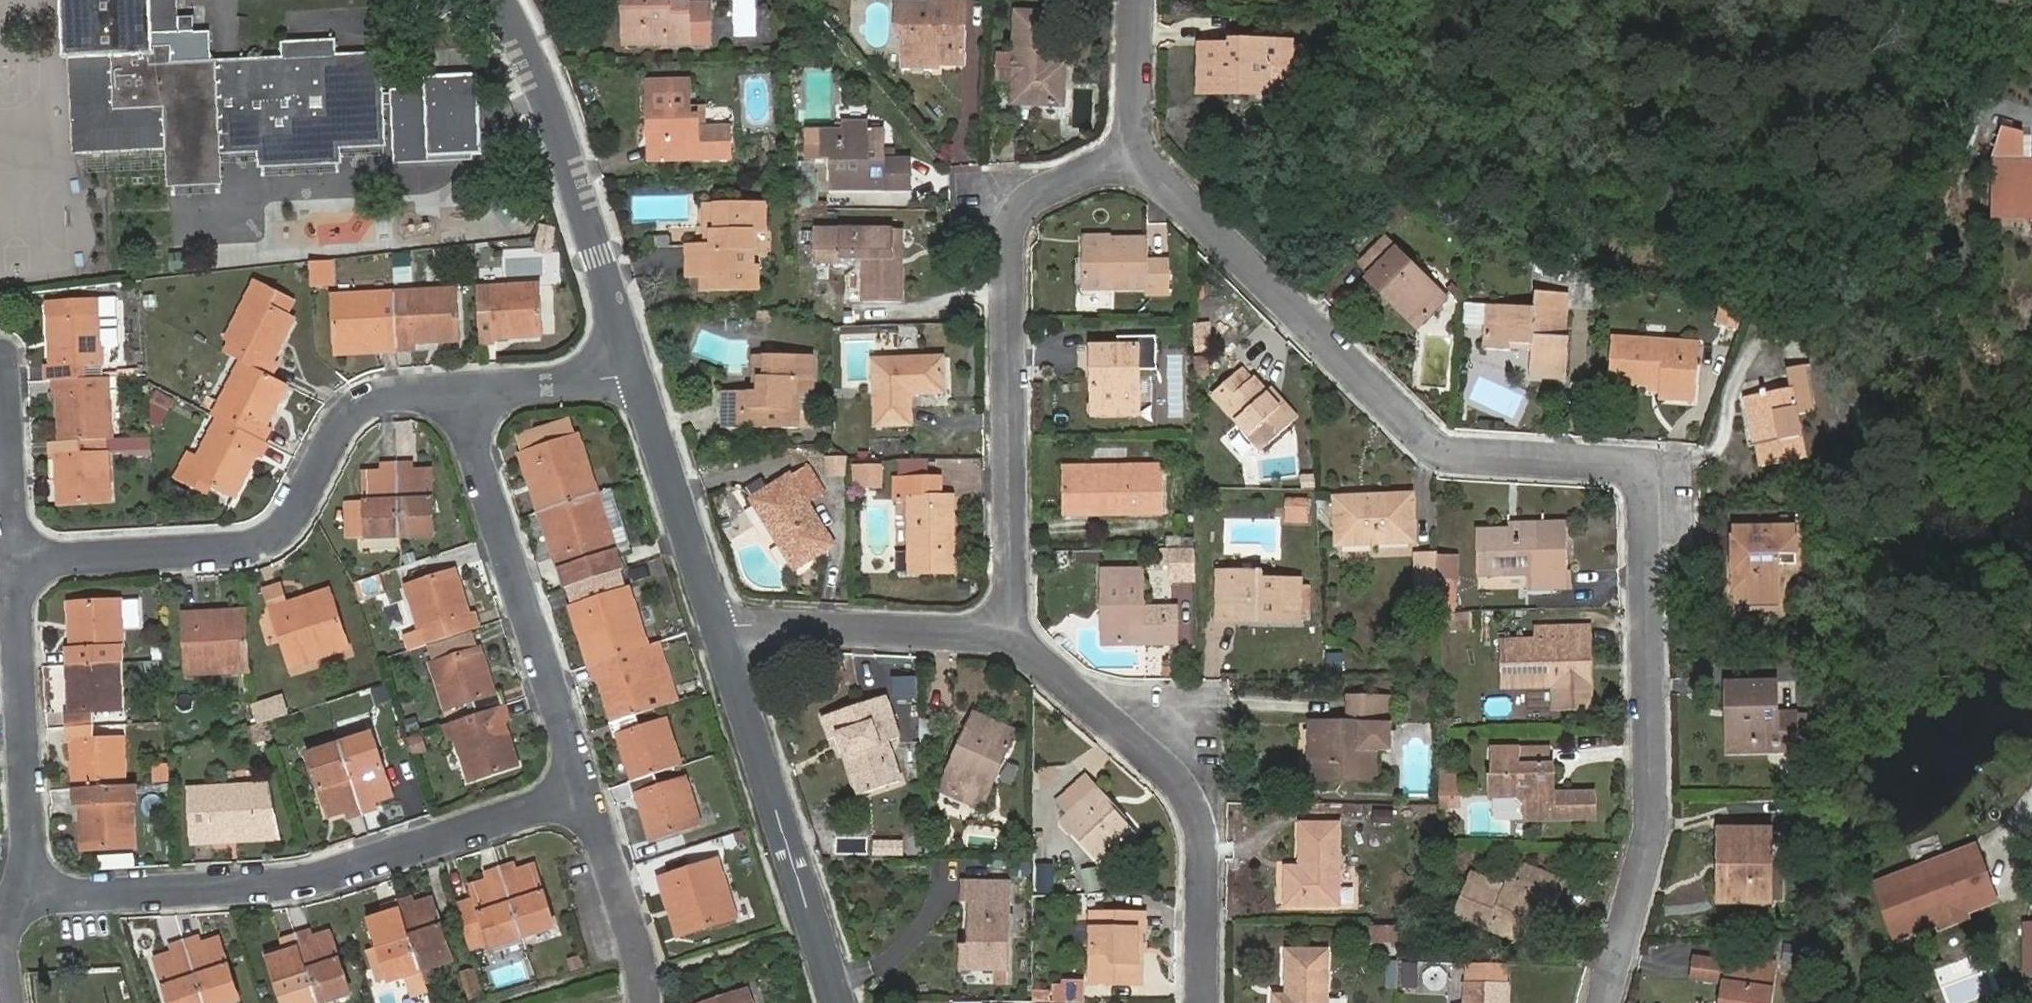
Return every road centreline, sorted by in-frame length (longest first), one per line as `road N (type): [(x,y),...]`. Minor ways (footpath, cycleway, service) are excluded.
road 1 (residential): [(1605,1002),(1651,838),(1648,466),(1445,449),(1141,174)]
road 2 (residential): [(593,789),(272,889),(32,887)]
road 3 (residential): [(1141,174),(1014,202),(1017,638)]
road 4 (residential): [(20,556),(259,542),(298,519),(363,405),(461,387)]
road 5 (residential): [(1017,638),(1213,800),(1212,1002)]
road 6 (residential): [(593,789),(461,387)]
road 7 (residential): [(840,1002),(719,622)]
road 8 (residential): [(640,370),(537,73),(495,0)]
road 9 (residential): [(32,887),(20,556)]
road 10 (residential): [(719,622),(1017,638)]
road 11 (residential): [(719,622),(640,370)]
road 12 (residential): [(650,1002),(593,789)]
road 13 (residential): [(20,556),(7,377),(0,371)]
road 14 (residential): [(461,387),(640,370)]
road 15 (residential): [(1142,0),(1141,174)]
road 16 (residential): [(11,1002),(8,920),(32,887)]

